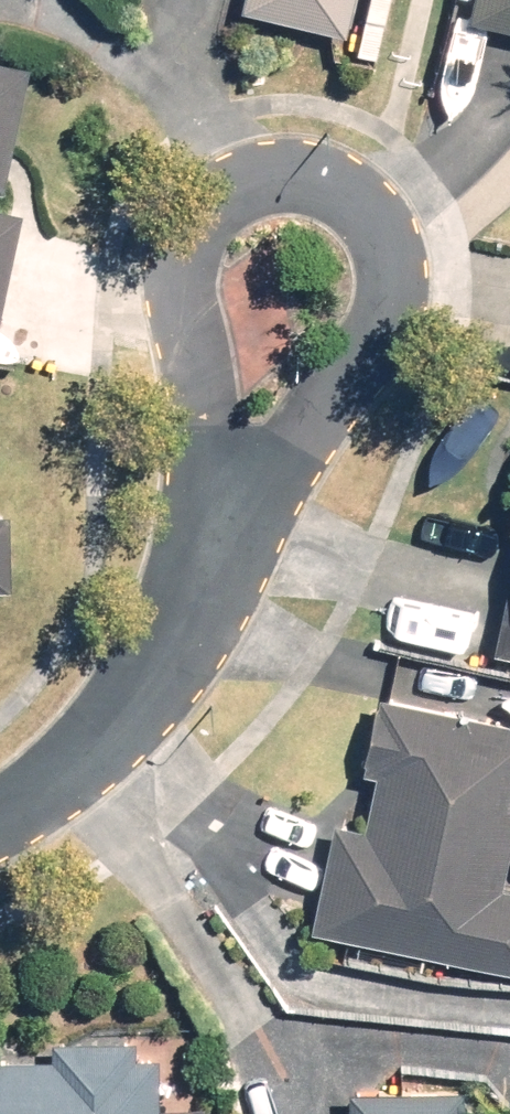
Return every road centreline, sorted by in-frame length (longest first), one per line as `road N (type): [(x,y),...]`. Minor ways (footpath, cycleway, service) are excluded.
road 1 (residential): [(226,526),(301,460),(353,353),(371,265),(367,204),(325,183),(253,181),(201,211),(181,270),(195,392)]
road 2 (residential): [(226,526),(178,645),(81,756),(0,813)]
road 3 (residential): [(195,392),(226,526)]

